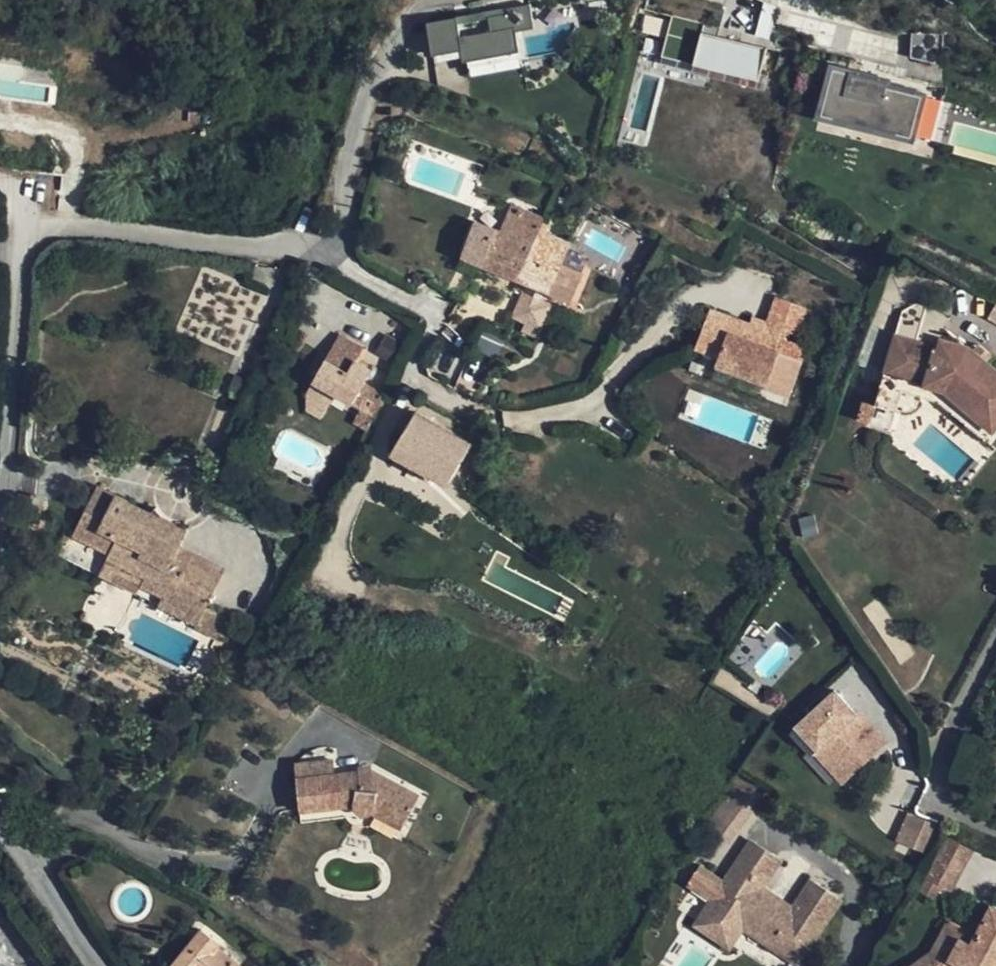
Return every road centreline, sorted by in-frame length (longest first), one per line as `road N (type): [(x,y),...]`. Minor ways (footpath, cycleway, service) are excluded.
road 1 (residential): [(306,250),(429,304),(435,324),(415,382),(515,420),(605,397),(671,321),(708,294),(737,296)]
road 2 (residential): [(13,848),(50,839),(106,855),(310,965)]
road 3 (residential): [(306,250),(329,238),(341,213),(370,81),(407,19),(451,0)]
road 4 (residential): [(21,248),(42,231),(74,226),(306,250)]
road 5 (residential): [(21,248),(0,502)]
road 6 (residential): [(94,965),(38,874),(13,848)]

